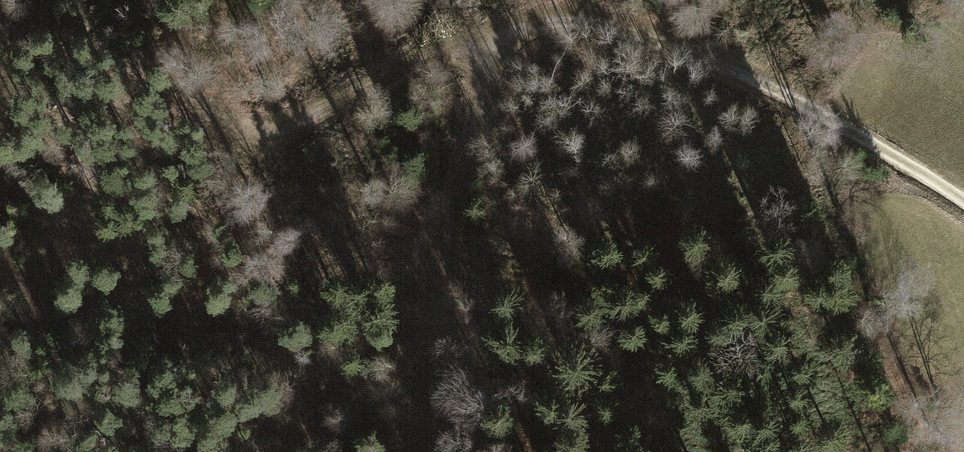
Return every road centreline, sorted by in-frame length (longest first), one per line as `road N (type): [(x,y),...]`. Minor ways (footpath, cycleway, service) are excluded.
road 1 (track): [(963,209),(759,76),(585,15),(494,35),(208,172)]
road 2 (track): [(426,451),(432,313),(494,35)]

